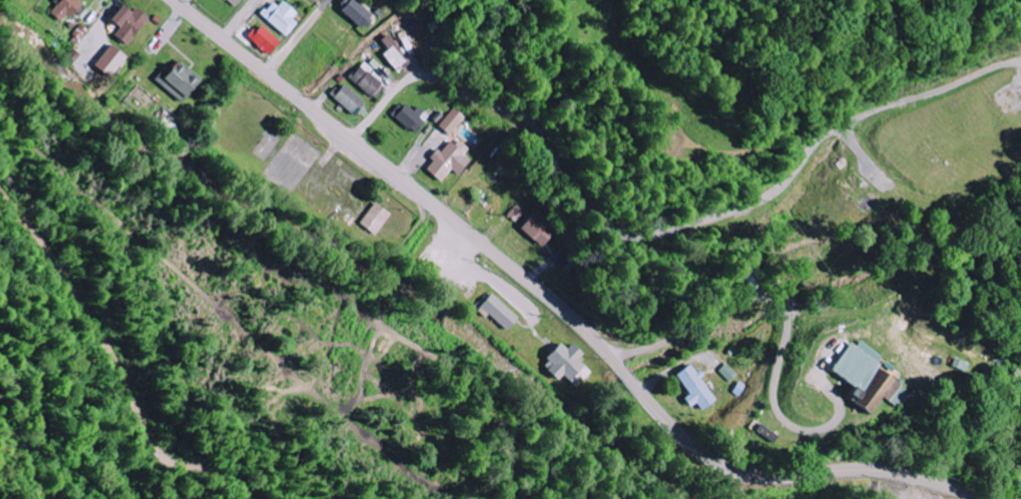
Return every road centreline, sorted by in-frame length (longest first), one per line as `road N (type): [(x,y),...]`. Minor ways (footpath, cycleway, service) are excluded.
road 1 (tertiary): [(176,0),(530,280),(697,448),(752,475),(876,469),(981,498)]
road 2 (residential): [(1020,63),(879,110),(815,143),(763,197),(639,238),(604,226),(529,128),(440,82),(407,82),(352,140)]
road 3 (residential): [(616,362),(767,298),(789,315),(773,389),(787,425),(812,430),(829,421),(834,403),(817,379)]
road 4 (residential): [(229,498),(200,478),(185,447),(0,274)]
road 5 (residential): [(451,218),(422,251),(445,283),(463,290),(479,283),(475,257),(483,243)]

